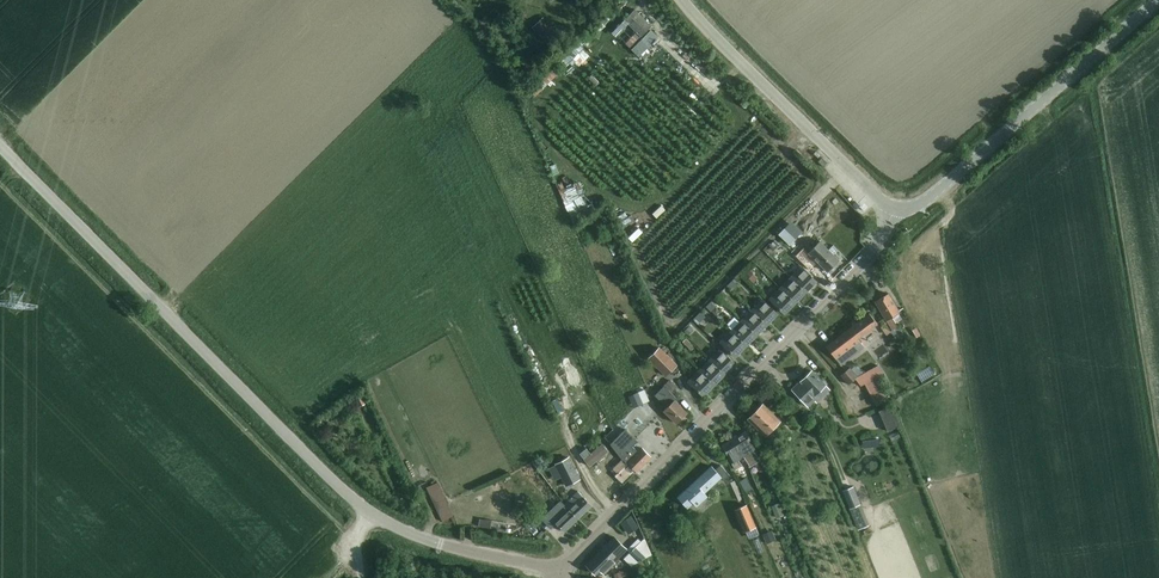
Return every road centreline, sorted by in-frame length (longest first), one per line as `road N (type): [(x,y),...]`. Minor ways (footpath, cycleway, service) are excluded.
road 1 (unclassified): [(565,576),(444,550),(365,513),(0,148)]
road 2 (tertiary): [(565,576),(648,481),(869,262),(897,208)]
road 3 (tertiary): [(897,208),(917,203),(1158,3)]
road 4 (tertiary): [(897,208),(735,62),(682,0)]

